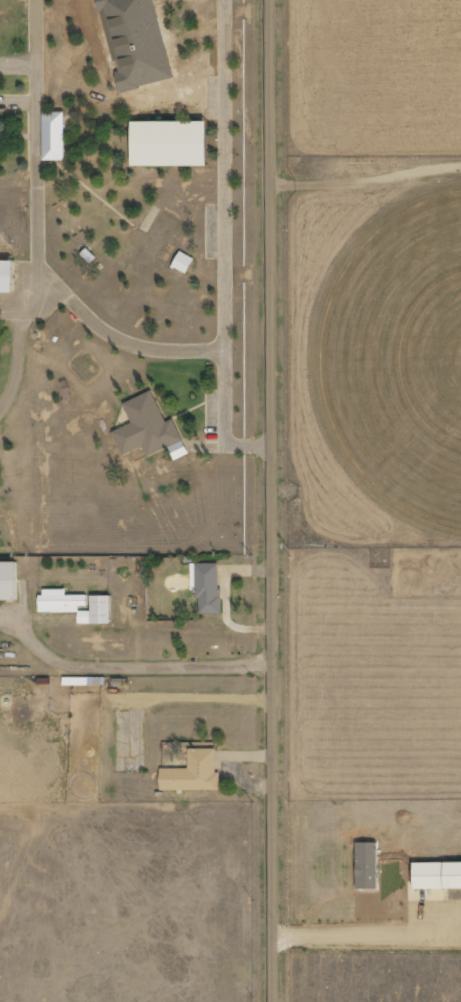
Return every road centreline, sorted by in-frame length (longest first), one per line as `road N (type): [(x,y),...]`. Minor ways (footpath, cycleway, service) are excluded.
road 1 (residential): [(274,1001),(270,0)]

